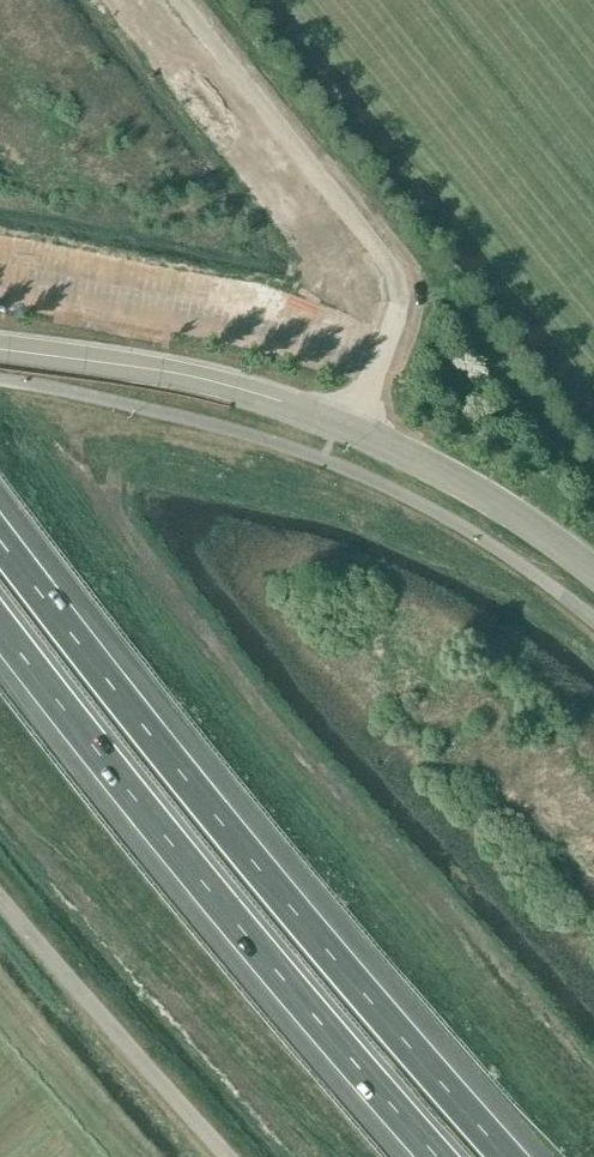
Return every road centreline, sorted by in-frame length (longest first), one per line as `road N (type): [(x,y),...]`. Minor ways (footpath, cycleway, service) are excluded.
road 1 (motorway): [(525,1156),(232,827),(0,533)]
road 2 (motorway): [(0,623),(178,858),(432,1156)]
road 3 (unclassified): [(350,428),(399,308),(396,283),(179,0)]
road 4 (tertiary): [(350,428),(161,371),(0,350)]
road 5 (unclassified): [(220,1156),(0,912)]
road 6 (tertiary): [(593,580),(533,532),(350,428)]

